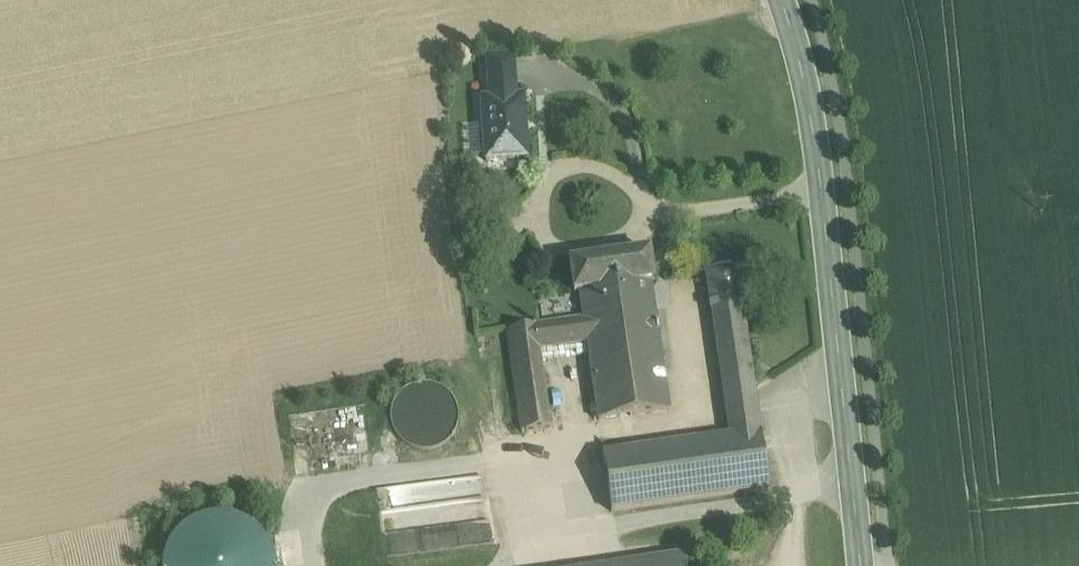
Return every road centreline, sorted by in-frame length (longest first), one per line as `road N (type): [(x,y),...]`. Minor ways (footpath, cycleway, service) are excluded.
road 1 (secondary): [(781,0),(827,192),(867,565)]

